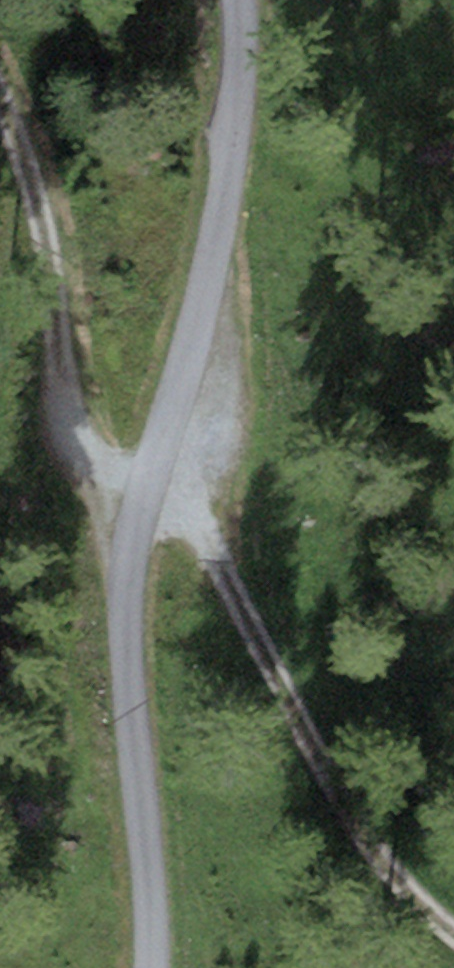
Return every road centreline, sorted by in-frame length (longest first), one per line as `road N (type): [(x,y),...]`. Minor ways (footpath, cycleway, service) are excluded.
road 1 (track): [(239,0),(229,165),(208,276),(128,567),(126,631),(150,878),(151,967)]
road 2 (track): [(453,934),(384,865),(215,554),(143,499)]
road 3 (track): [(0,115),(53,262),(67,413),(107,476),(143,499)]

